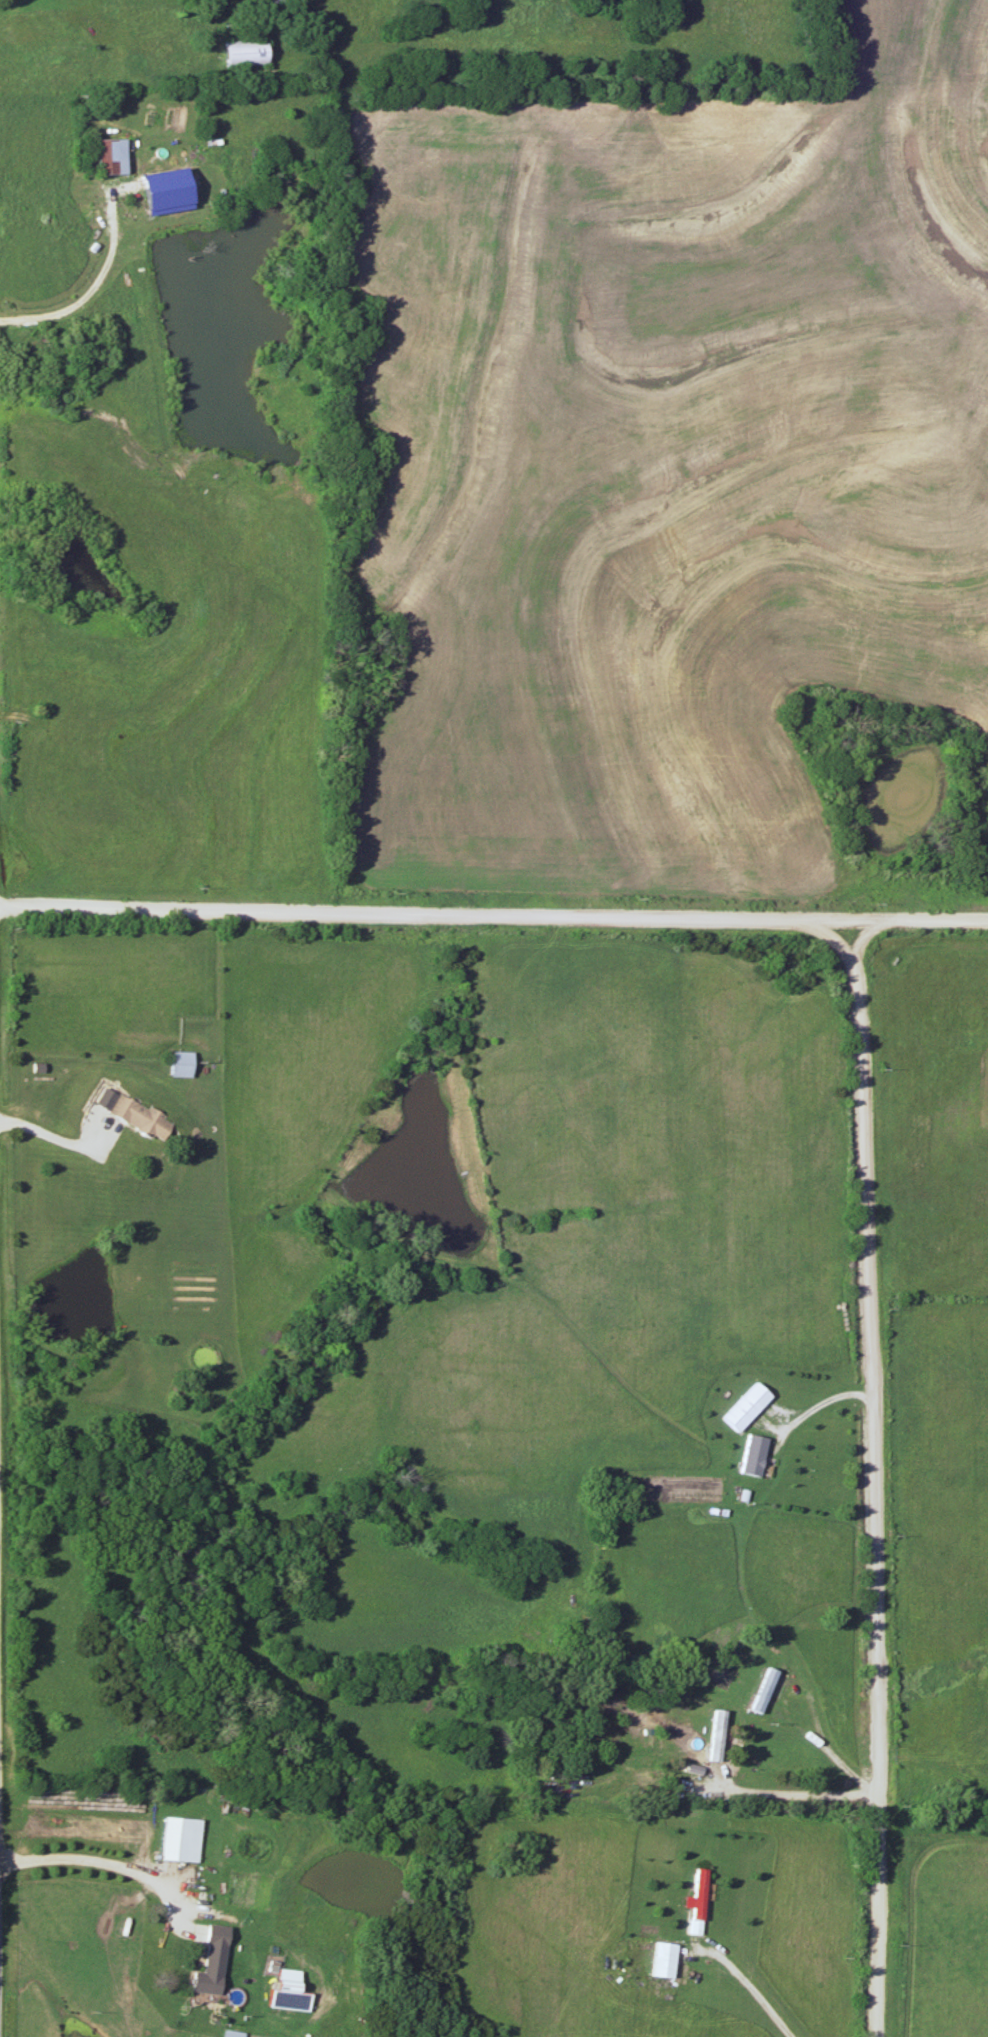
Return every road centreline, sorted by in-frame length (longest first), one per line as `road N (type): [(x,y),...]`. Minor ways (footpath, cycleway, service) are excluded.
road 1 (residential): [(879,2036),(879,1441),(857,923)]
road 2 (residential): [(987,925),(0,909)]

